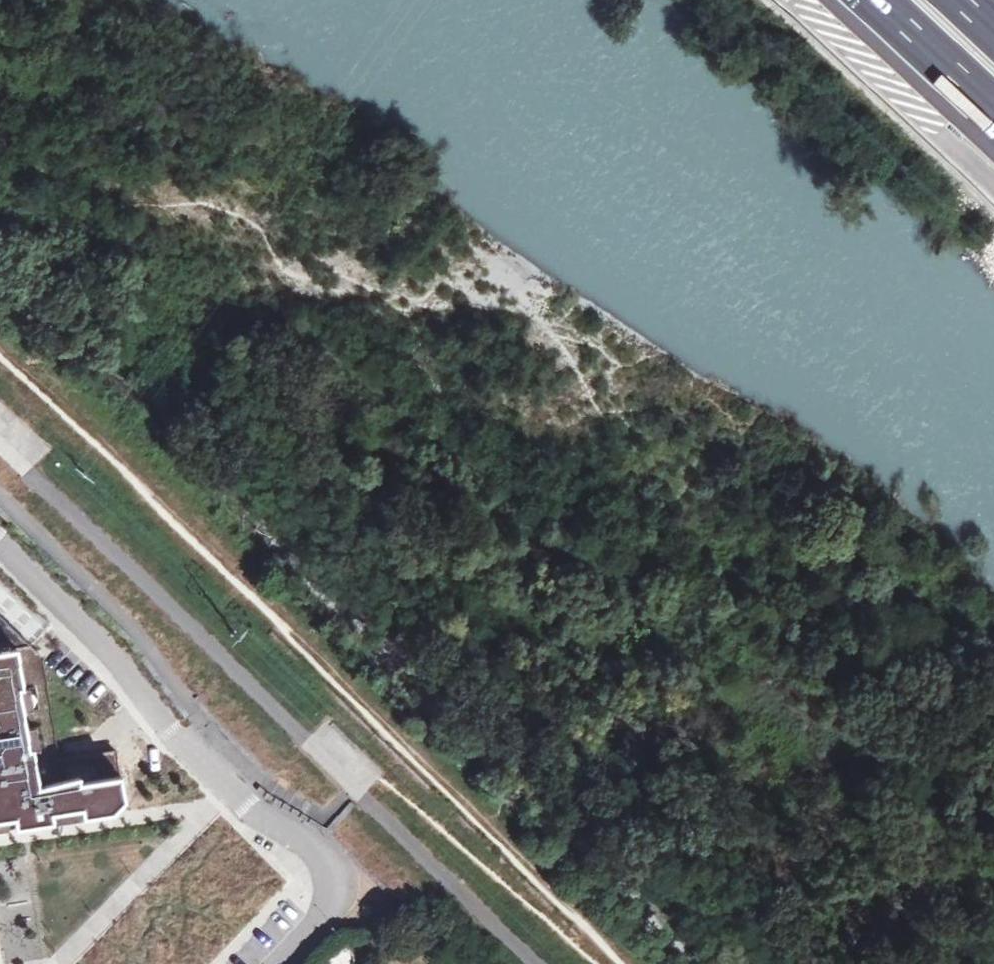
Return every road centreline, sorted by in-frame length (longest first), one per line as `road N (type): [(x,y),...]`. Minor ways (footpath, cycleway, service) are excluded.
road 1 (residential): [(0,544),(102,646),(203,769),(315,850),(335,876),(324,915),(275,963)]
road 2 (motorway): [(876,0),(993,109)]

